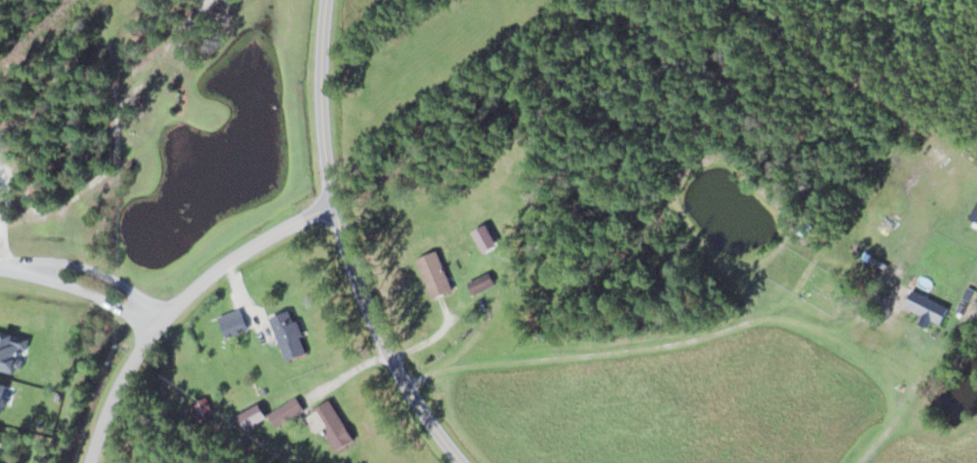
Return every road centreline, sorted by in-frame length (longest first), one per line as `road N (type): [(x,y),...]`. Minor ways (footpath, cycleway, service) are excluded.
road 1 (residential): [(90,462),(149,320),(241,252),(331,206)]
road 2 (residential): [(463,462),(372,324),(331,206)]
road 3 (residential): [(331,206),(327,0)]
road 4 (residential): [(149,320),(87,284),(0,268)]

